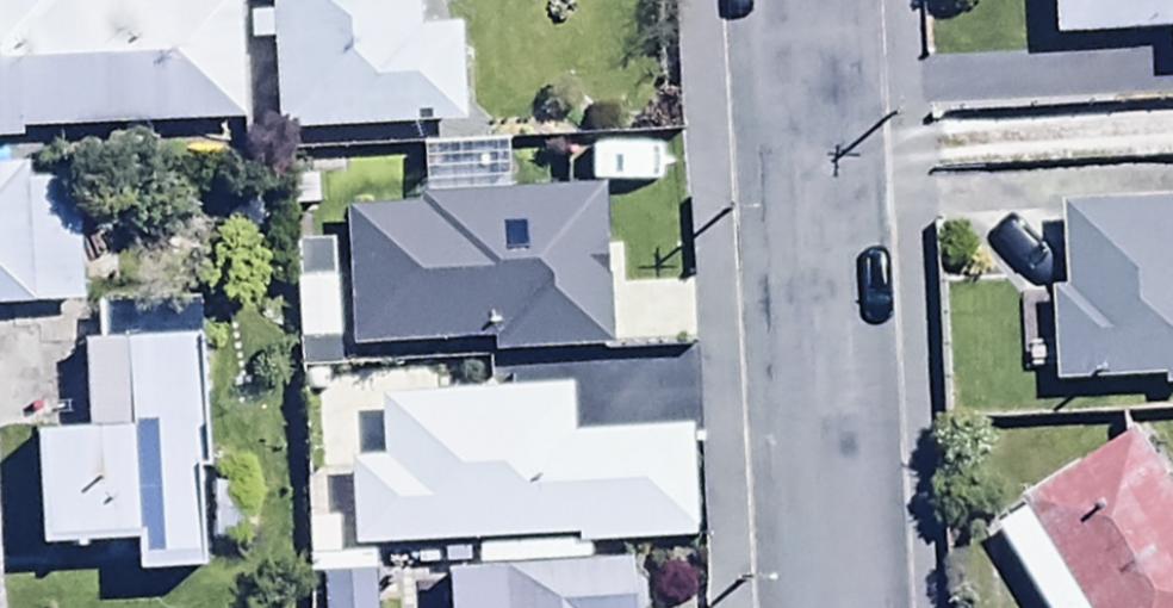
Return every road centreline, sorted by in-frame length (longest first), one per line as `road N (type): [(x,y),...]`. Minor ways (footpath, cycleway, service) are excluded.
road 1 (residential): [(827,607),(797,0)]

